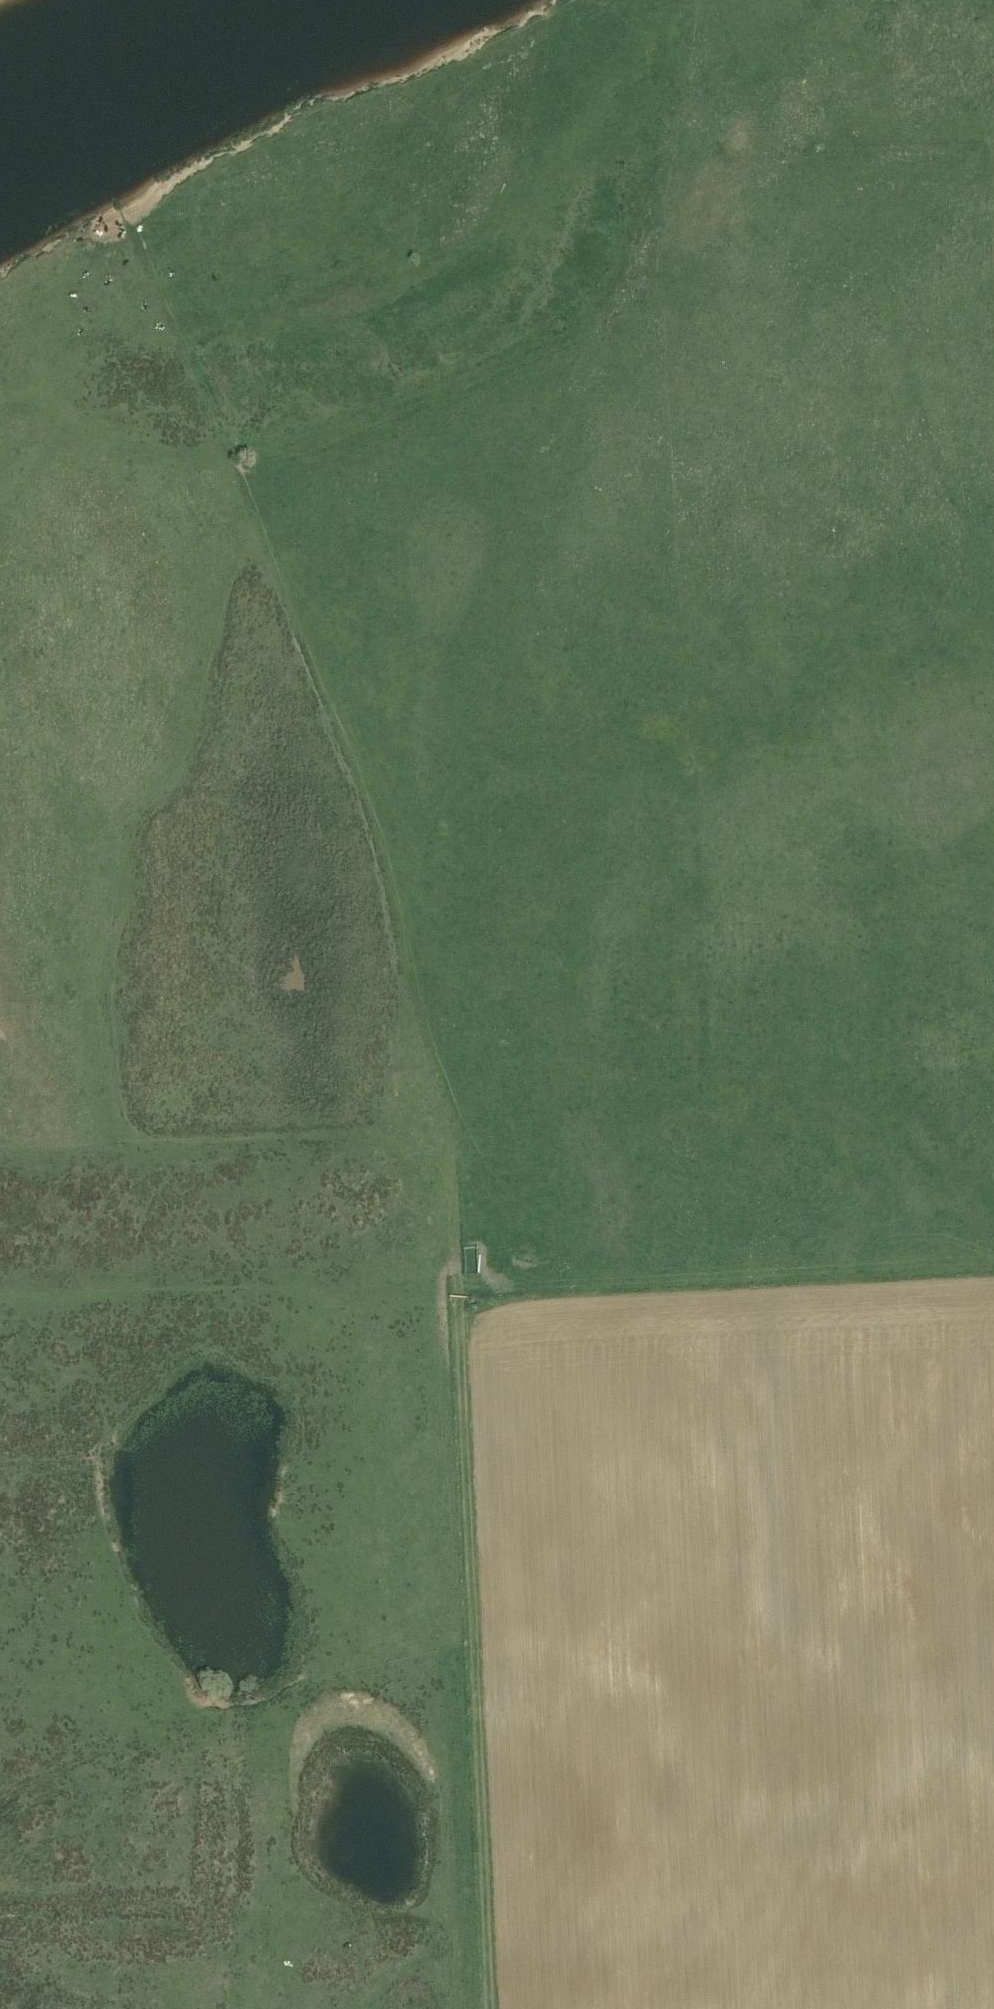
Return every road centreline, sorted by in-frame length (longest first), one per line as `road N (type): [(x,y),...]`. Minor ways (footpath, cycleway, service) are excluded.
road 1 (track): [(486,2008),(448,1304)]

